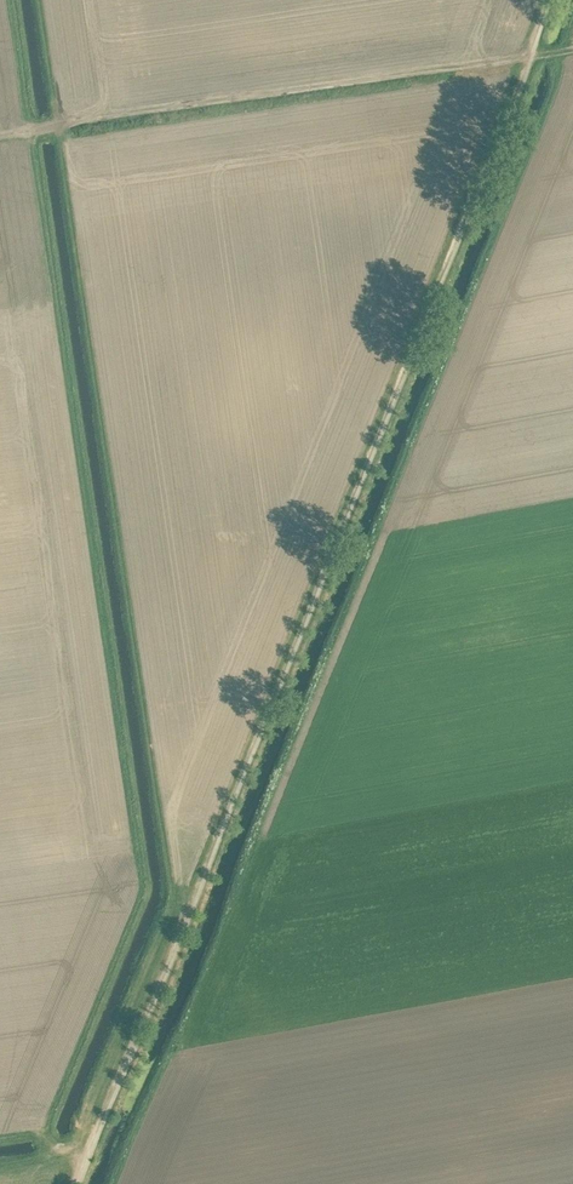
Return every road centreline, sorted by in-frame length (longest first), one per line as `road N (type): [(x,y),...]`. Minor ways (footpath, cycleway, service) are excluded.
road 1 (track): [(188,903),(173,898),(39,0)]

